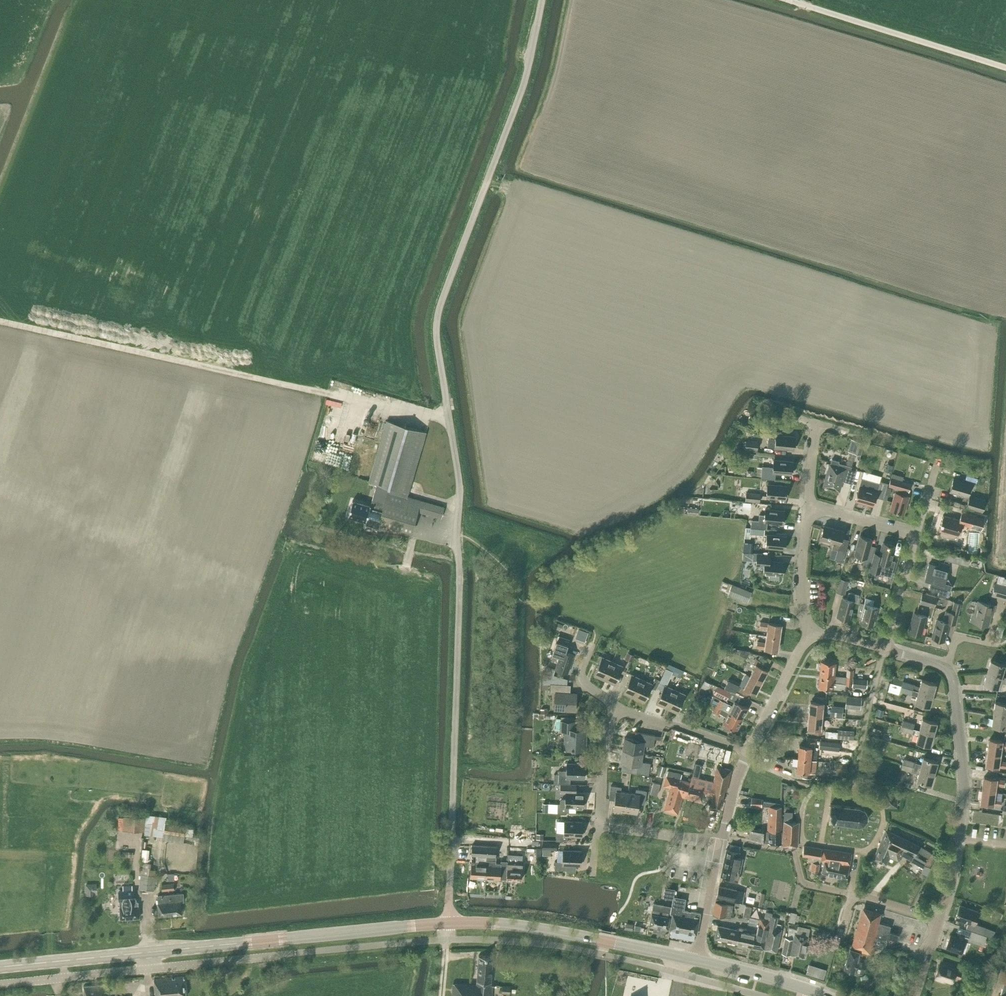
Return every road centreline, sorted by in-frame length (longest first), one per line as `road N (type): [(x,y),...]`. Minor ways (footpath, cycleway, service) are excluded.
road 1 (unclassified): [(542,0),(522,89),(436,325),(460,494),(447,924)]
road 2 (track): [(387,411),(0,322)]
road 3 (residential): [(937,921),(965,789),(953,683),(944,667),(884,650)]
road 4 (secondary): [(0,967),(265,941)]
road 5 (secondary): [(697,961),(547,930),(447,924)]
road 6 (residential): [(937,921),(805,885),(794,852),(722,838)]
road 7 (secondary): [(447,924),(265,941)]
road 8 (residential): [(749,751),(615,708)]
road 9 (residential): [(749,751),(800,649),(814,636)]
road 10 (secondary): [(825,995),(697,961)]
road 11 (residential): [(814,636),(802,589),(808,506)]
road 12 (residential): [(720,844),(599,825)]

